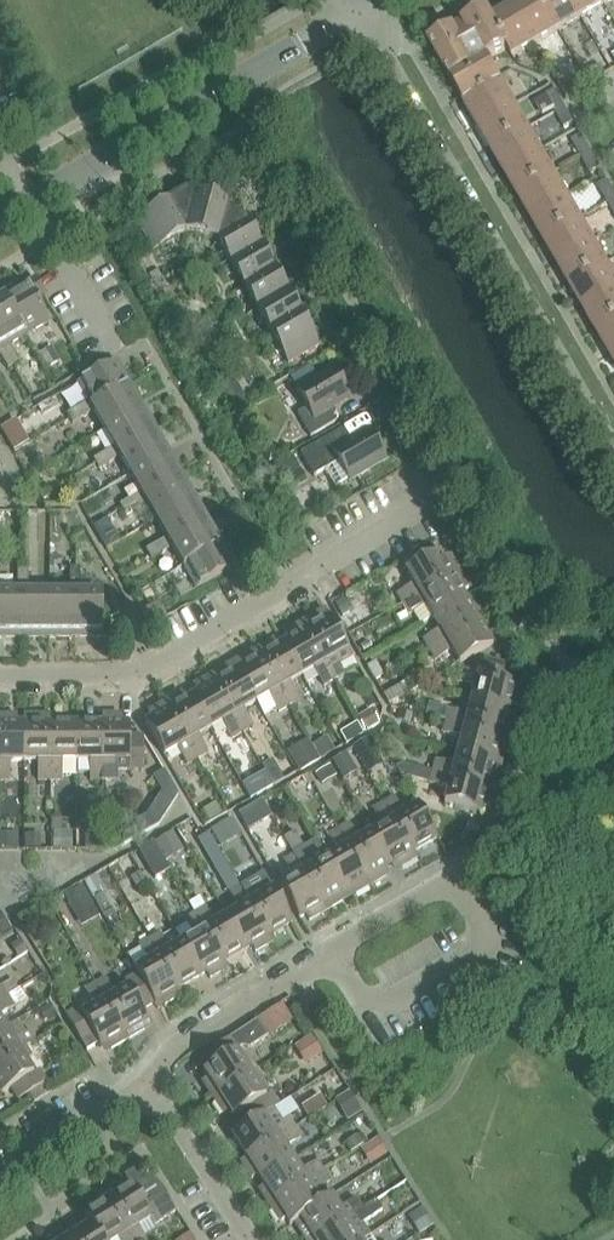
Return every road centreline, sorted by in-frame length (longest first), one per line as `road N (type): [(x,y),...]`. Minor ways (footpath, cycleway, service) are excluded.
road 1 (residential): [(0,671),(138,671),(461,486)]
road 2 (residential): [(613,445),(375,40),(352,18)]
road 3 (residential): [(150,1098),(178,1045),(531,827)]
road 4 (residential): [(0,220),(352,18)]
road 5 (residential): [(254,1239),(193,1145),(150,1098)]
road 6 (residential): [(0,1173),(126,1098),(150,1098)]

